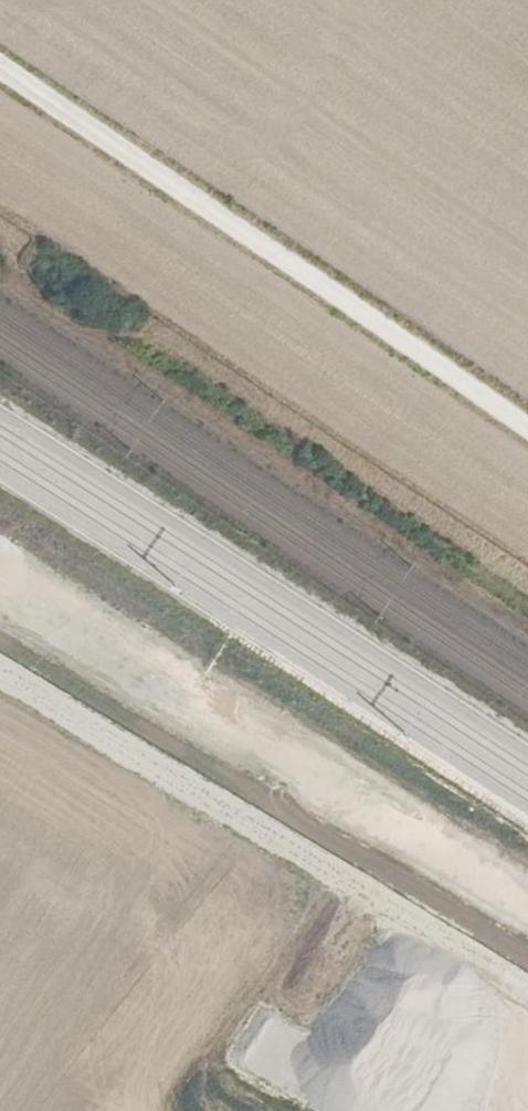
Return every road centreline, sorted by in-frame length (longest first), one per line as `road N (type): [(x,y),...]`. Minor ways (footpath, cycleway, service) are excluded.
road 1 (track): [(0,75),(527,428)]
road 2 (track): [(527,983),(0,666)]

